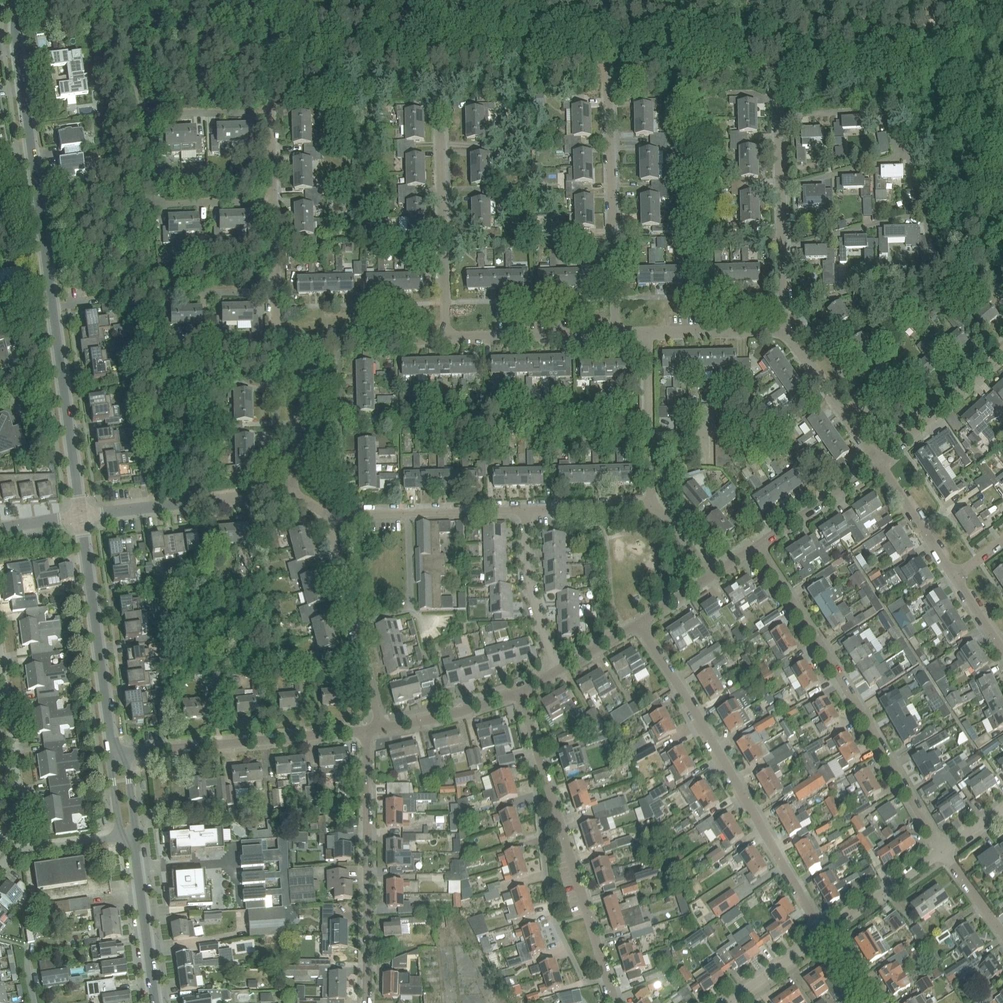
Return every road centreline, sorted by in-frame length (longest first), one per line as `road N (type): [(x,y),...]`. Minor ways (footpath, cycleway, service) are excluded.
road 1 (tertiary): [(81,518),(18,0)]
road 2 (residential): [(824,937),(640,625)]
road 3 (residential): [(944,852),(758,548)]
road 4 (residential): [(614,1002),(520,693)]
road 5 (residential): [(1002,188),(956,81),(779,68)]
road 6 (residential): [(447,337),(438,50)]
road 7 (residential): [(615,333),(606,58)]
road 8 (residential): [(364,1002),(366,732)]
road 9 (residential): [(115,755),(366,732)]
road 10 (tertiary): [(115,755),(81,518)]
road 11 (residential): [(377,729),(316,515)]
road 12 (residential): [(782,312),(929,266),(939,246),(926,212)]
road 13 (residential): [(81,518),(289,487)]
road 14 (residential): [(525,513),(316,515)]
road 15 (residential): [(16,846),(25,820),(0,646)]
road 16 (residential): [(779,68),(606,58)]
road 17 (residential): [(651,504),(648,334)]
road 18 (residential): [(606,58),(438,50)]
road 19 (residential): [(447,337),(615,333)]
road 20 (residential): [(881,464),(782,330)]
road 21 (residential): [(558,674),(531,593),(525,513)]
road 22 (residential): [(908,160),(887,108),(780,112)]
road 23 (residential): [(438,50),(276,41)]
road 24 (residential): [(881,464),(1002,356)]
road 25 (tertiary): [(156,1002),(133,843)]
road 26 (residential): [(781,249),(926,212)]
road 27 (residential): [(758,548),(881,464)]
road 28 (residential): [(377,729),(520,693)]
road 29 (residential): [(824,937),(944,852)]
road 30 (residential): [(289,487),(302,342)]
road 31 (residential): [(302,342),(447,337)]
road 32 (residential): [(648,334),(782,330)]
road 33 (residential): [(953,576),(881,464)]
road 34 (residential): [(780,188),(908,160)]
road 35 (residential): [(651,504),(525,513)]

